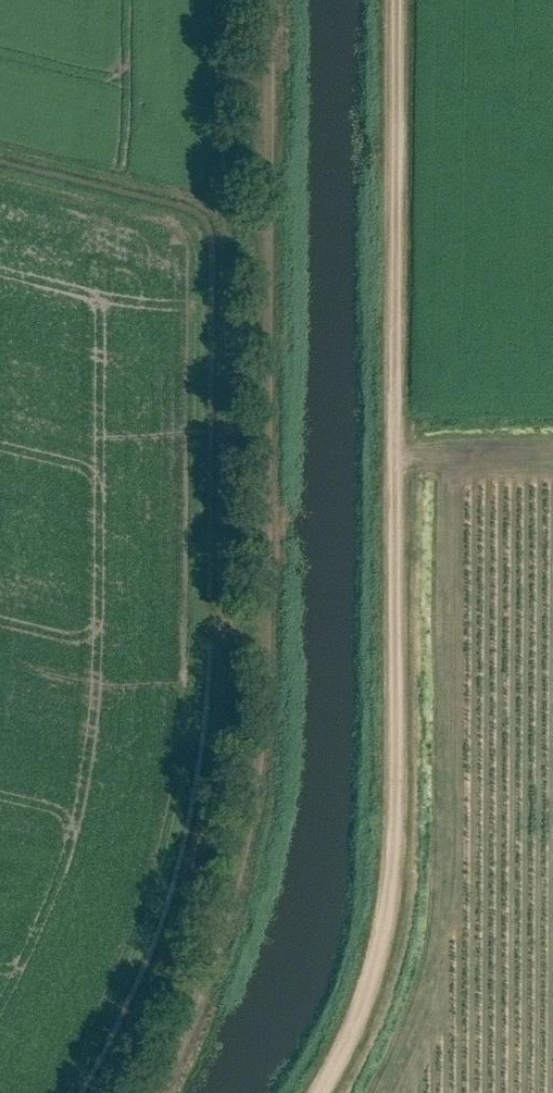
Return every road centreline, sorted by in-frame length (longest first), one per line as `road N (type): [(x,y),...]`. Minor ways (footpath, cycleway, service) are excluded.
road 1 (track): [(270,0),(260,767),(228,911),(150,1092)]
road 2 (track): [(318,1092),(384,923),(395,809),(397,0)]

